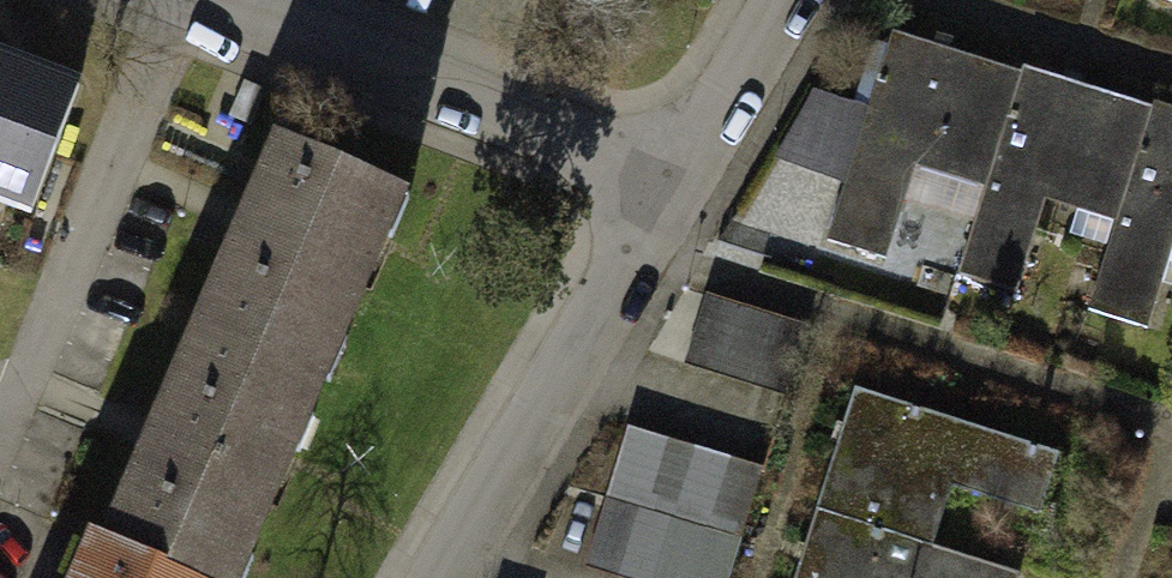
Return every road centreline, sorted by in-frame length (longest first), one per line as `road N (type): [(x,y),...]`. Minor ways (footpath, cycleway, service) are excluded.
road 1 (residential): [(688,168),(238,0)]
road 2 (residential): [(688,168),(444,577)]
road 3 (residential): [(785,0),(688,168)]

